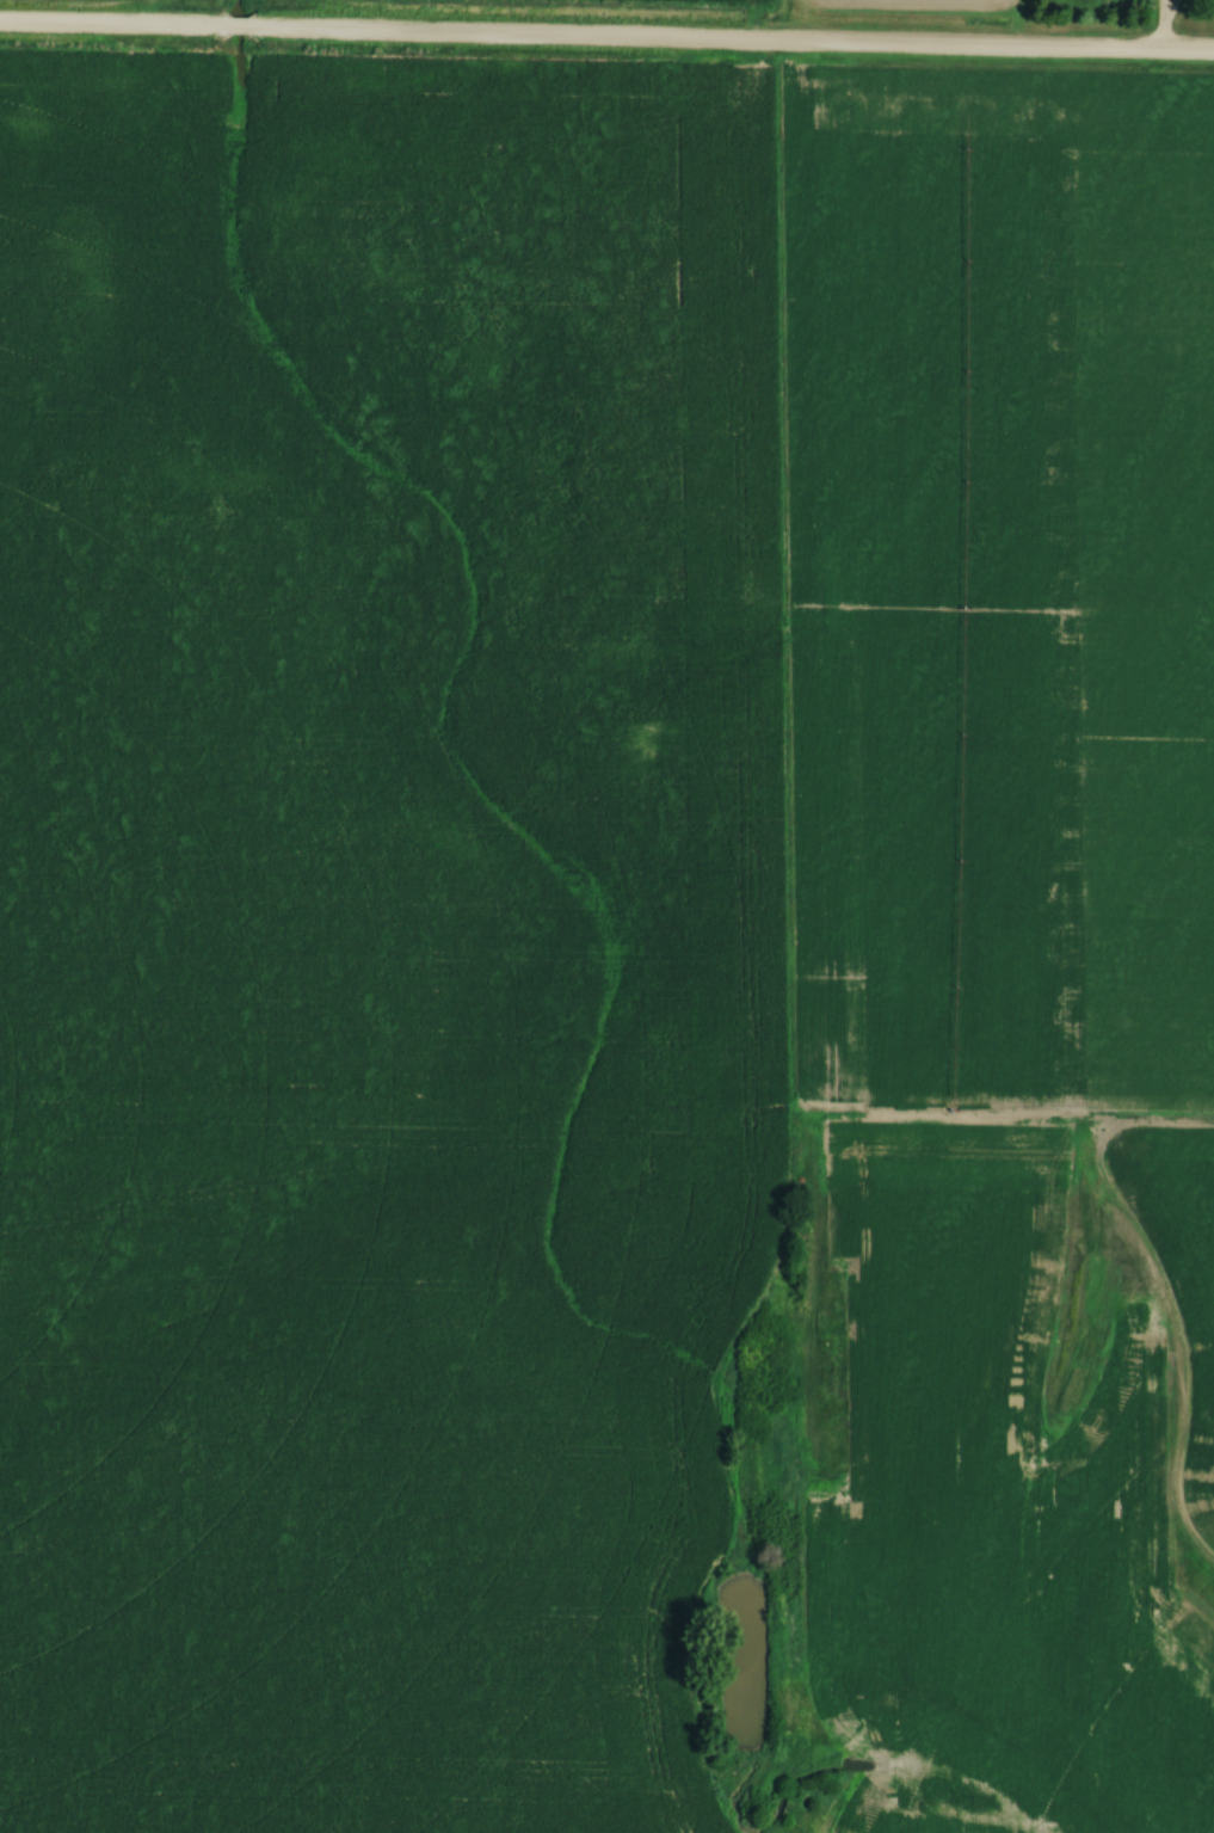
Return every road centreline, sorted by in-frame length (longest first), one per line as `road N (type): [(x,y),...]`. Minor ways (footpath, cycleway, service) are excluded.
road 1 (tertiary): [(0,31),(1213,57)]

